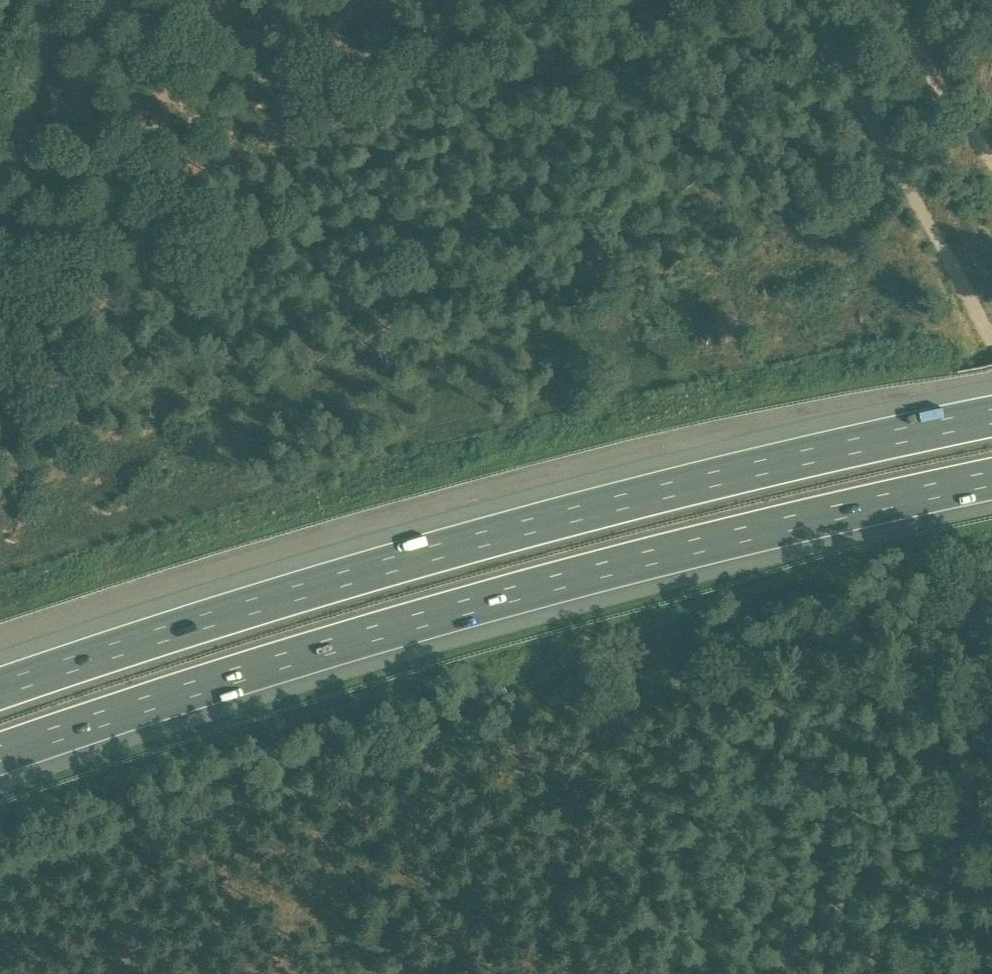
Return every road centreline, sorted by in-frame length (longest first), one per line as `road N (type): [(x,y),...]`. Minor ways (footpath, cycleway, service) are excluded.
road 1 (motorway): [(0,756),(226,677),(555,582),(991,477)]
road 2 (motorway): [(991,416),(517,527),(0,685)]
road 3 (track): [(0,882),(681,681),(991,696)]
road 4 (track): [(0,167),(635,0)]
road 5 (track): [(808,0),(991,342)]
road 6 (track): [(947,694),(870,973)]
road 7 (track): [(887,0),(943,101),(991,160)]
road 8 (track): [(62,0),(0,166)]

